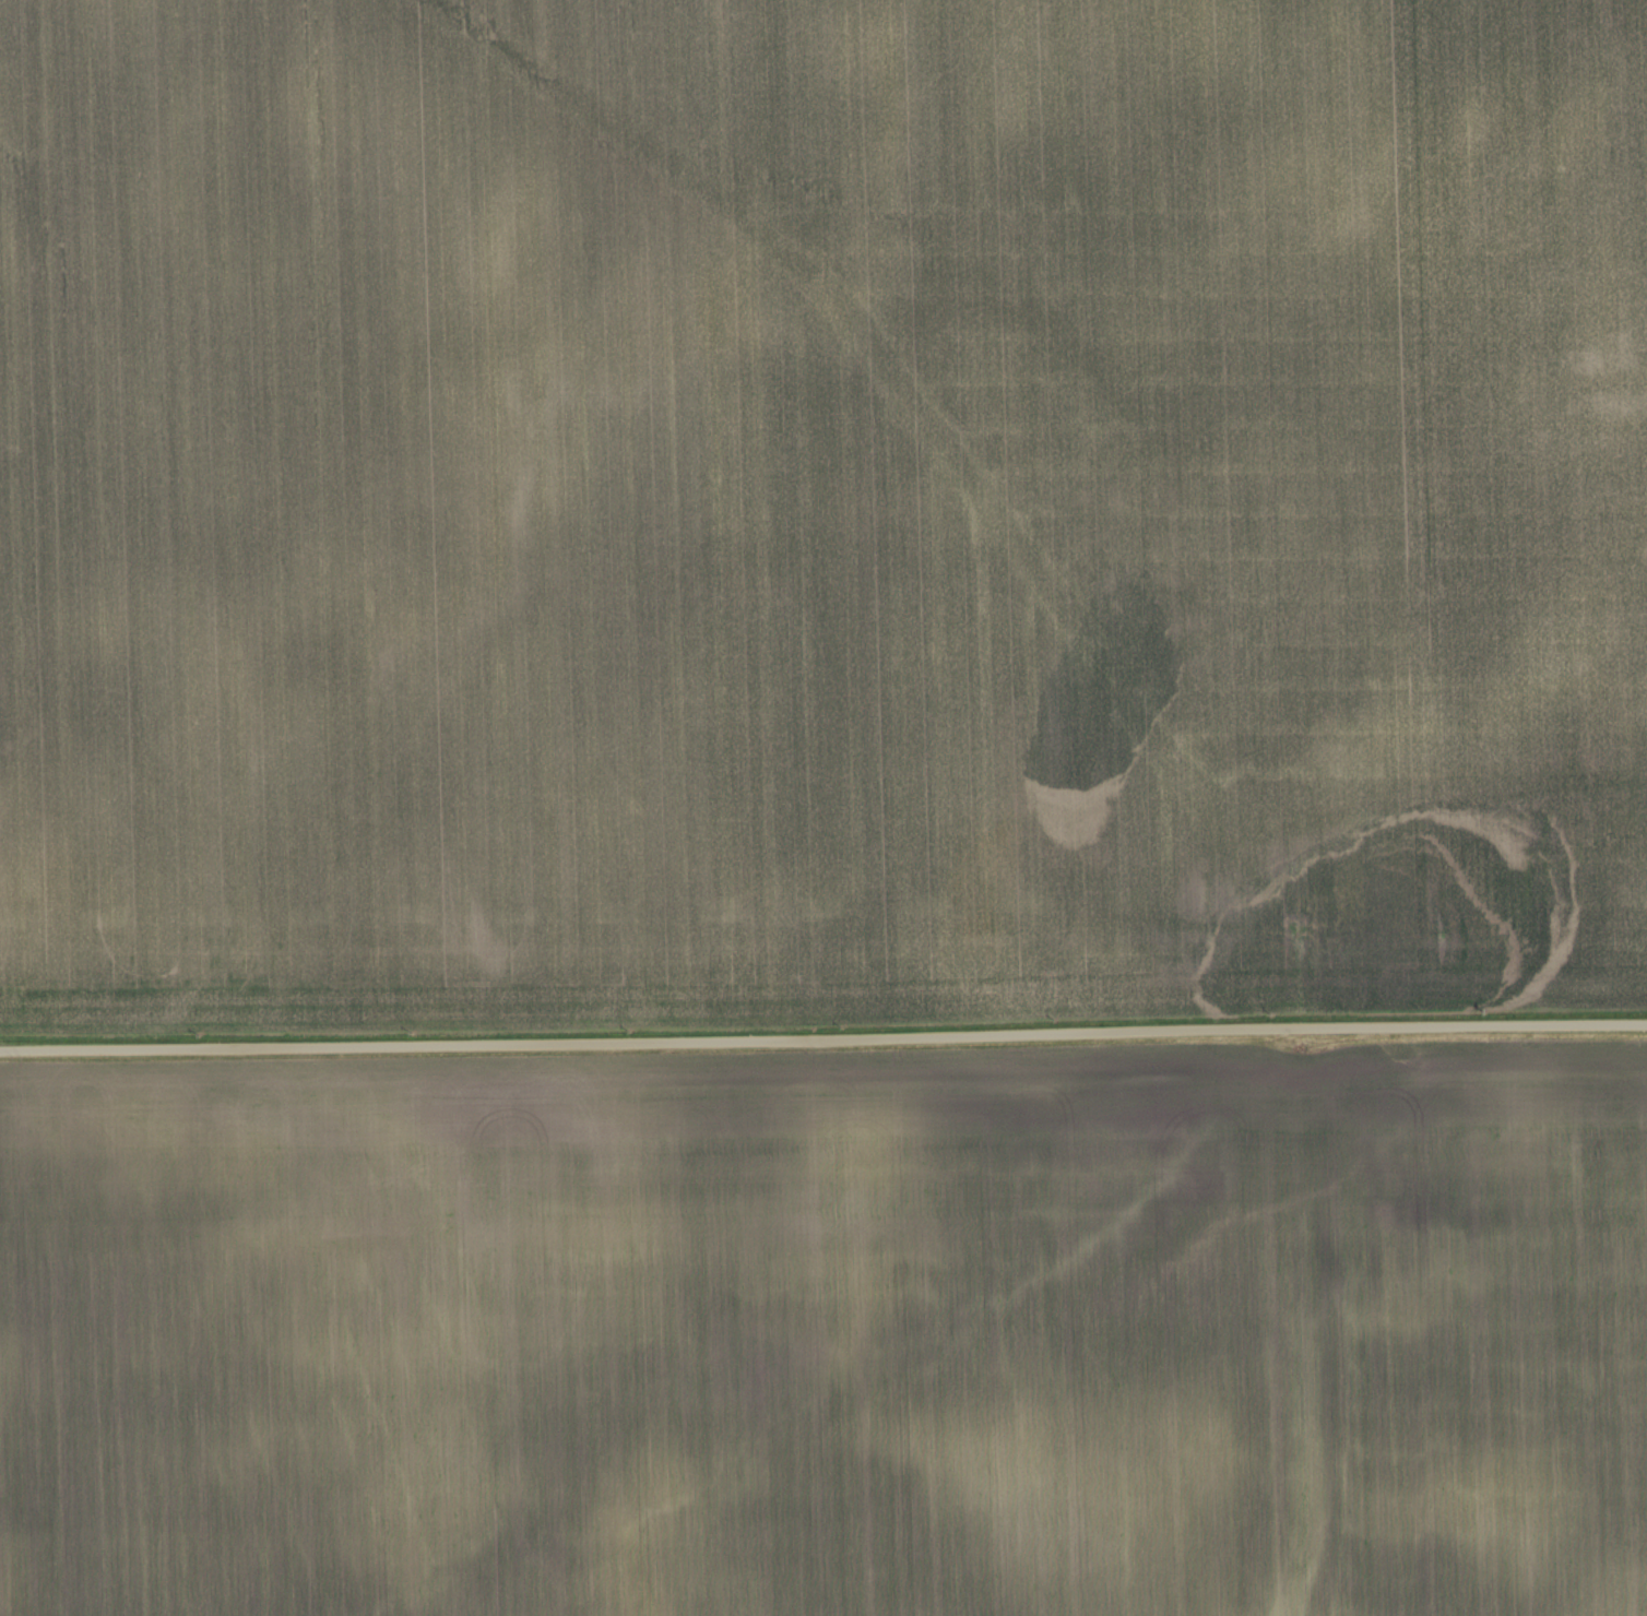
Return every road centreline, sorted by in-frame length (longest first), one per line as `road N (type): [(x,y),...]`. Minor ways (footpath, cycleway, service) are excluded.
road 1 (residential): [(0,1050),(1646,1024)]

